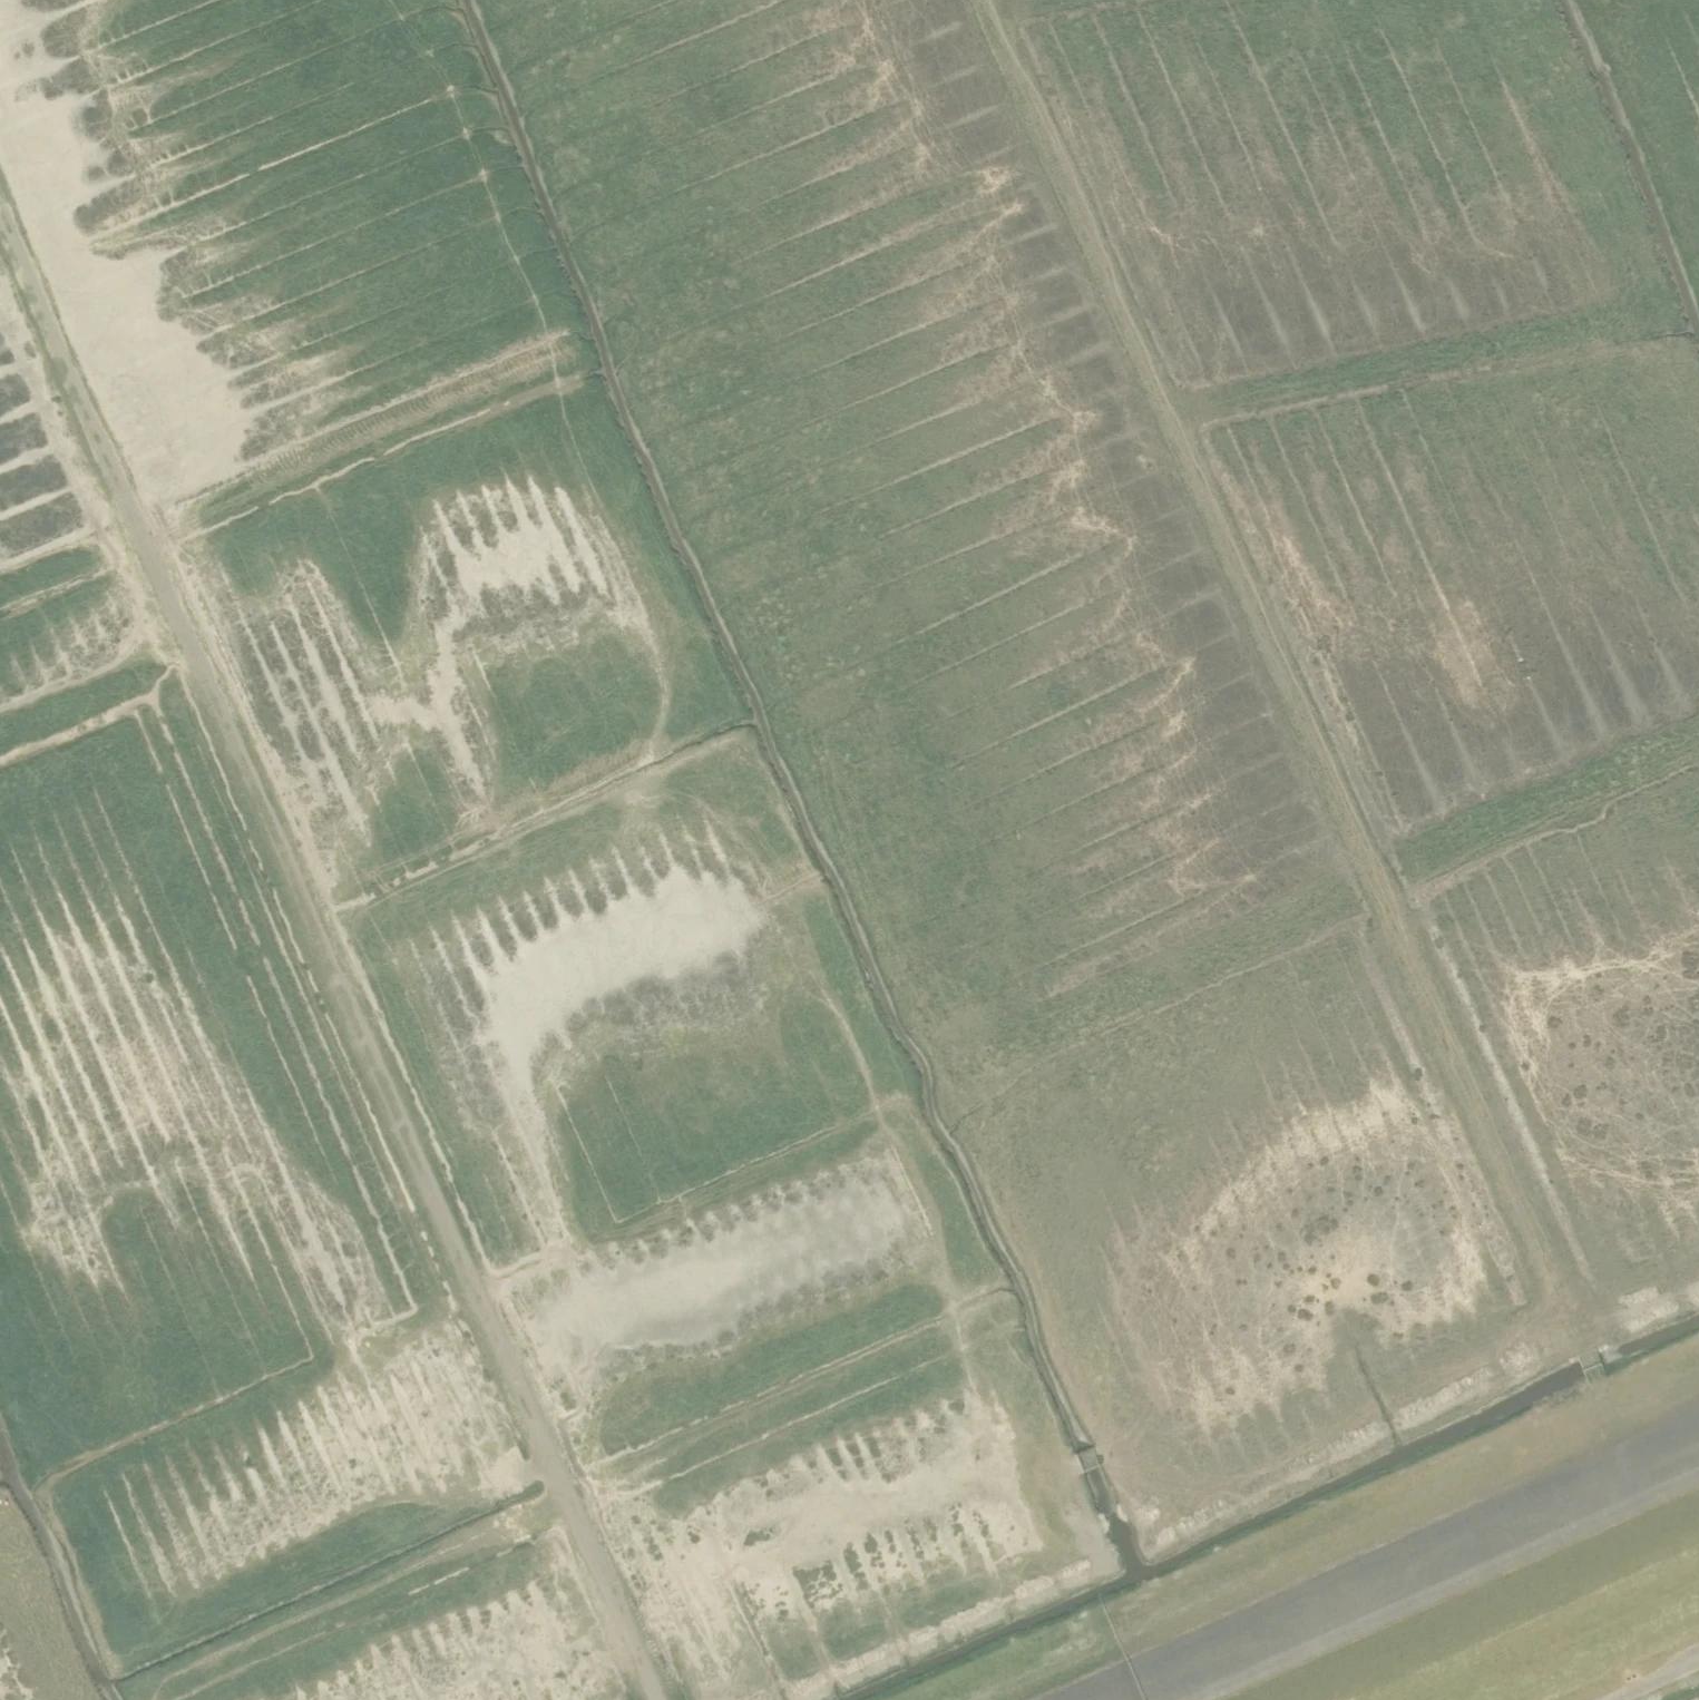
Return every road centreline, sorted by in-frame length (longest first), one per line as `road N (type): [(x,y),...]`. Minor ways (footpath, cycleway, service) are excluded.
road 1 (track): [(1191,1699),(1698,1474)]

